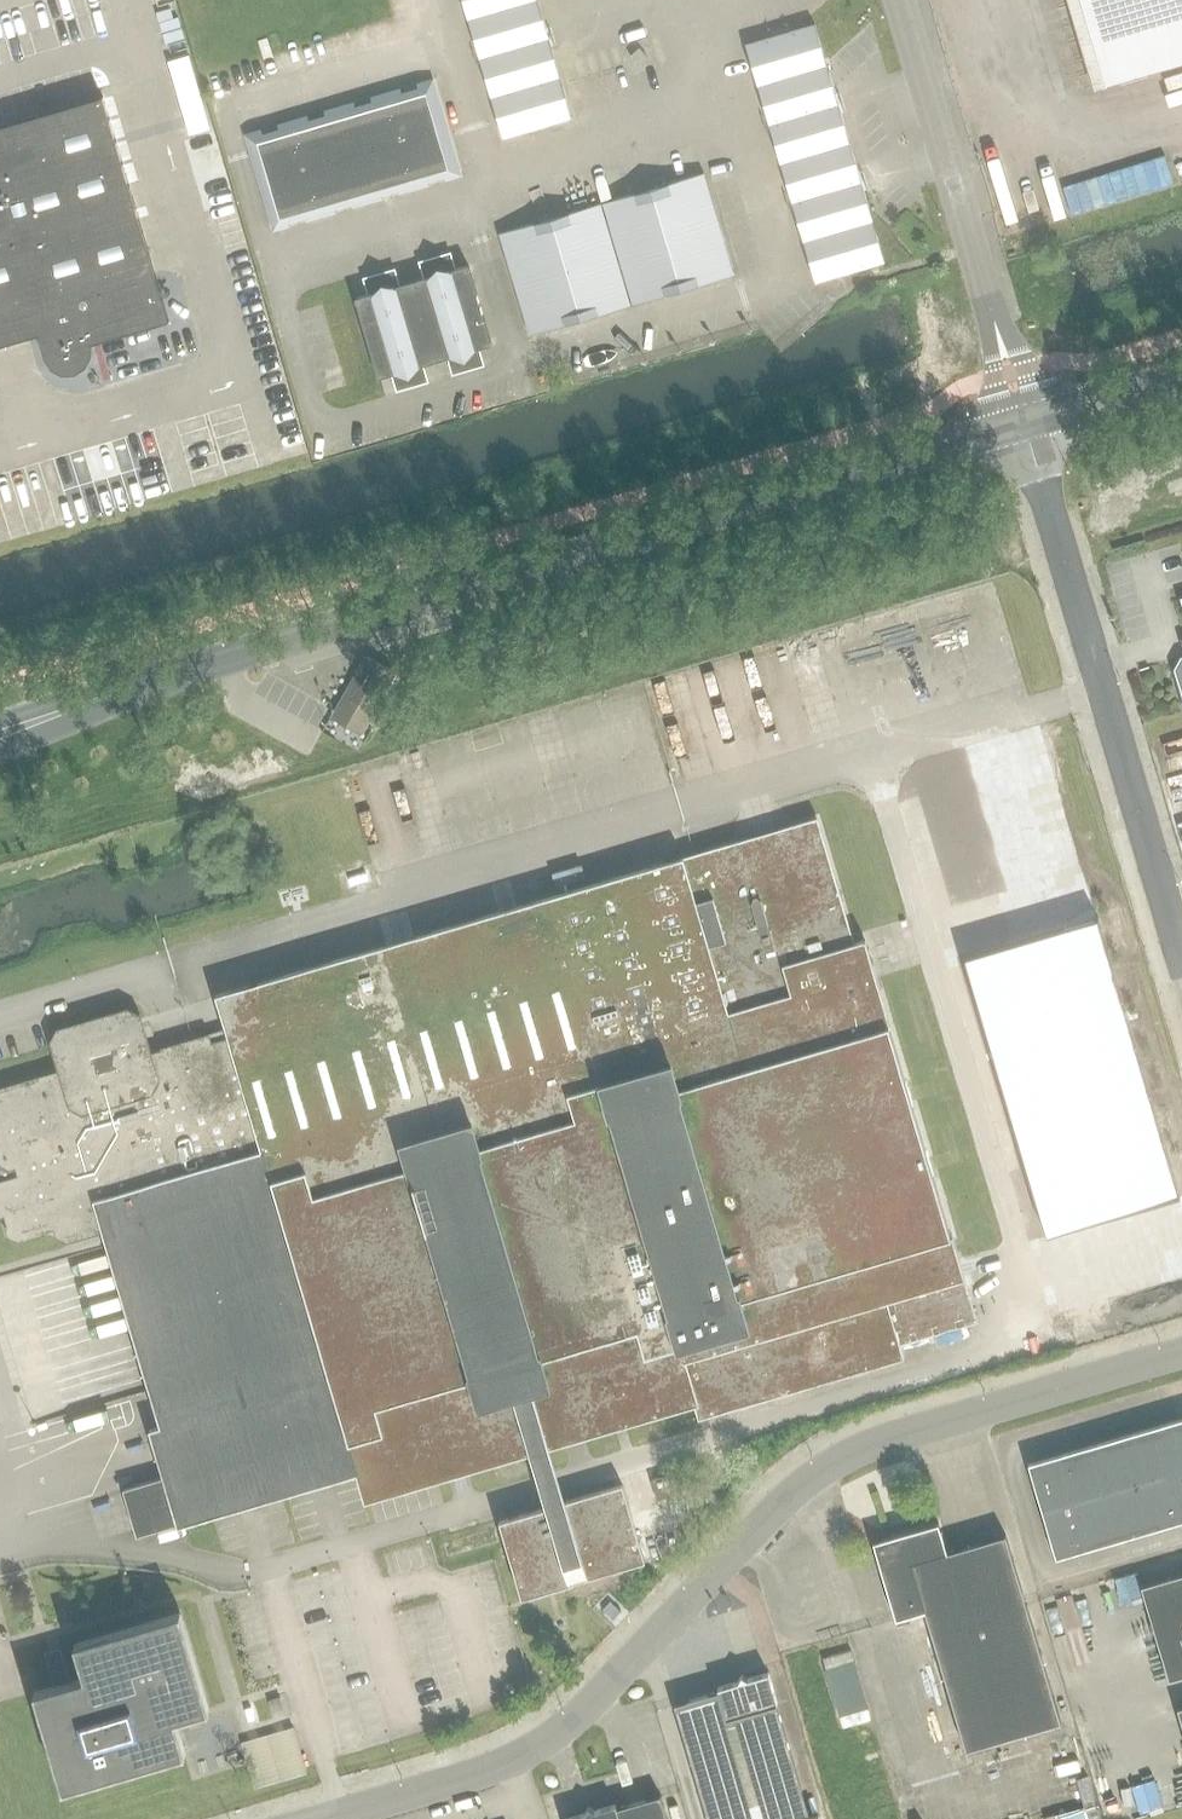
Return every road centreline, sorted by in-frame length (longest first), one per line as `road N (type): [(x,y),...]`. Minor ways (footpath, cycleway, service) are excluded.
road 1 (tertiary): [(24,728),(226,658),(1024,423)]
road 2 (unclassified): [(327,1818),(468,1778),(550,1737),(779,1507),(860,1449),(1181,1352)]
road 3 (unclassified): [(1181,958),(1024,423)]
road 4 (unclassified): [(1024,423),(901,0)]
road 5 (tertiary): [(1024,423),(1181,376)]

